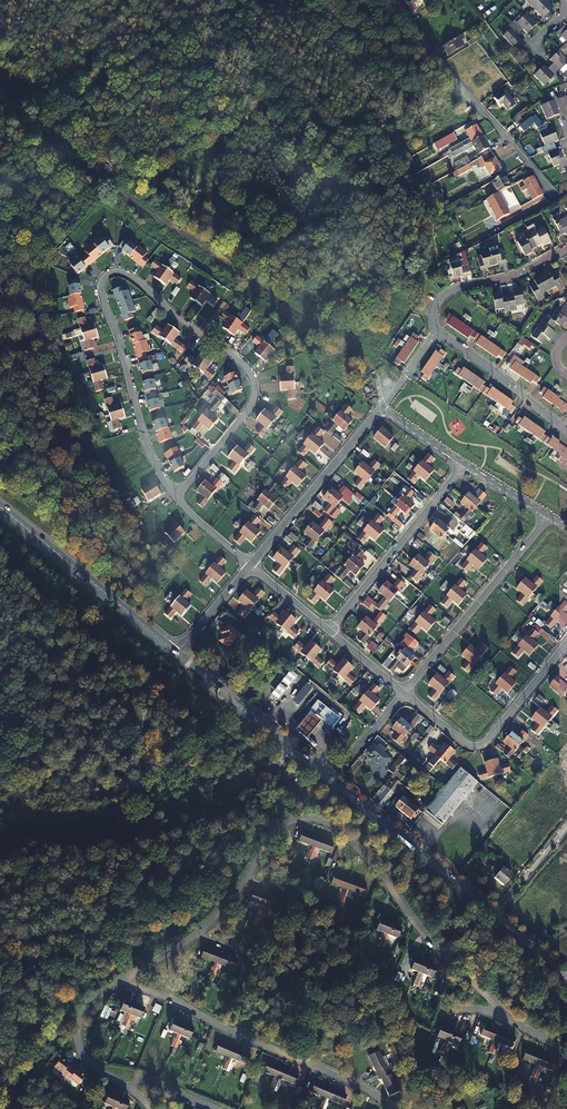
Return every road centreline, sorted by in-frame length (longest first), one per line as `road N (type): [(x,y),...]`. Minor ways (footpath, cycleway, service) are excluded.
road 1 (residential): [(510,1016),(452,962),(347,836),(310,818),(275,831),(210,920),(121,987)]
road 2 (residential): [(176,498),(144,439),(101,297),(105,277),(132,278),(243,363),(255,391),(244,415)]
road 3 (secondary): [(494,914),(177,653)]
road 4 (residential): [(392,1108),(359,1085),(169,998),(121,987)]
road 5 (residential): [(396,0),(557,198)]
road 6 (residential): [(404,692),(465,743),(480,745),(566,642)]
road 7 (residential): [(404,692),(549,517)]
road 8 (residential): [(328,630),(464,464)]
road 9 (residential): [(250,565),(381,408)]
road 10 (secondary): [(0,507),(138,620)]
road 11 (residential): [(434,336),(435,308),(447,292),(511,276),(566,248)]
road 12 (residential): [(434,336),(485,364),(566,432)]
road 13 (residential): [(126,1086),(80,1046),(80,1020),(100,994)]

